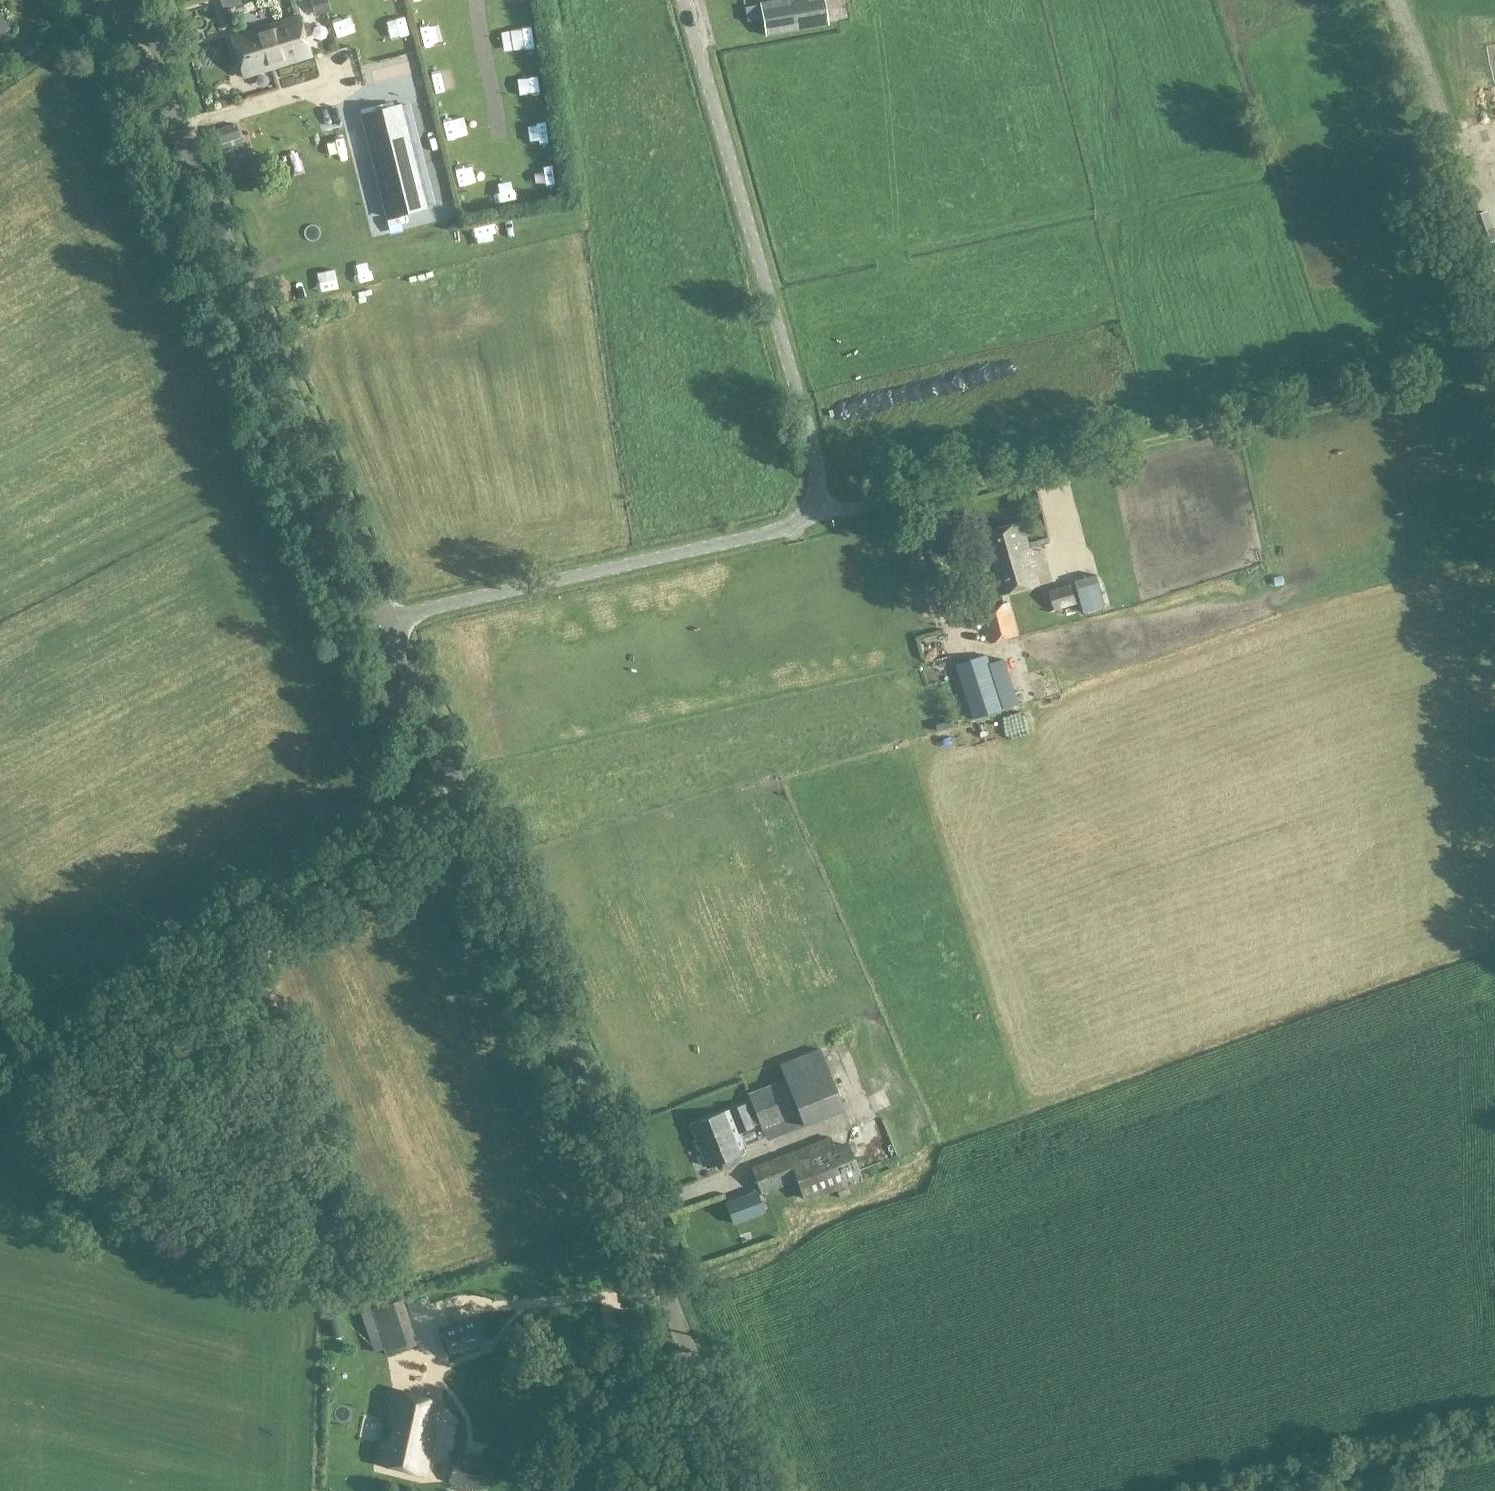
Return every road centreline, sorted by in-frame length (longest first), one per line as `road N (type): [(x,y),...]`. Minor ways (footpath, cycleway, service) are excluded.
road 1 (unclassified): [(386,618),(780,531),(806,509),(815,453),(684,0)]
road 2 (unclassified): [(760,1490),(462,795)]
road 3 (track): [(806,509),(857,508),(1429,379),(1494,346)]
road 4 (unclassified): [(386,618),(169,109),(147,63),(92,0)]
road 5 (unclassified): [(0,1098),(462,795)]
road 6 (unclassified): [(462,795),(386,618)]

